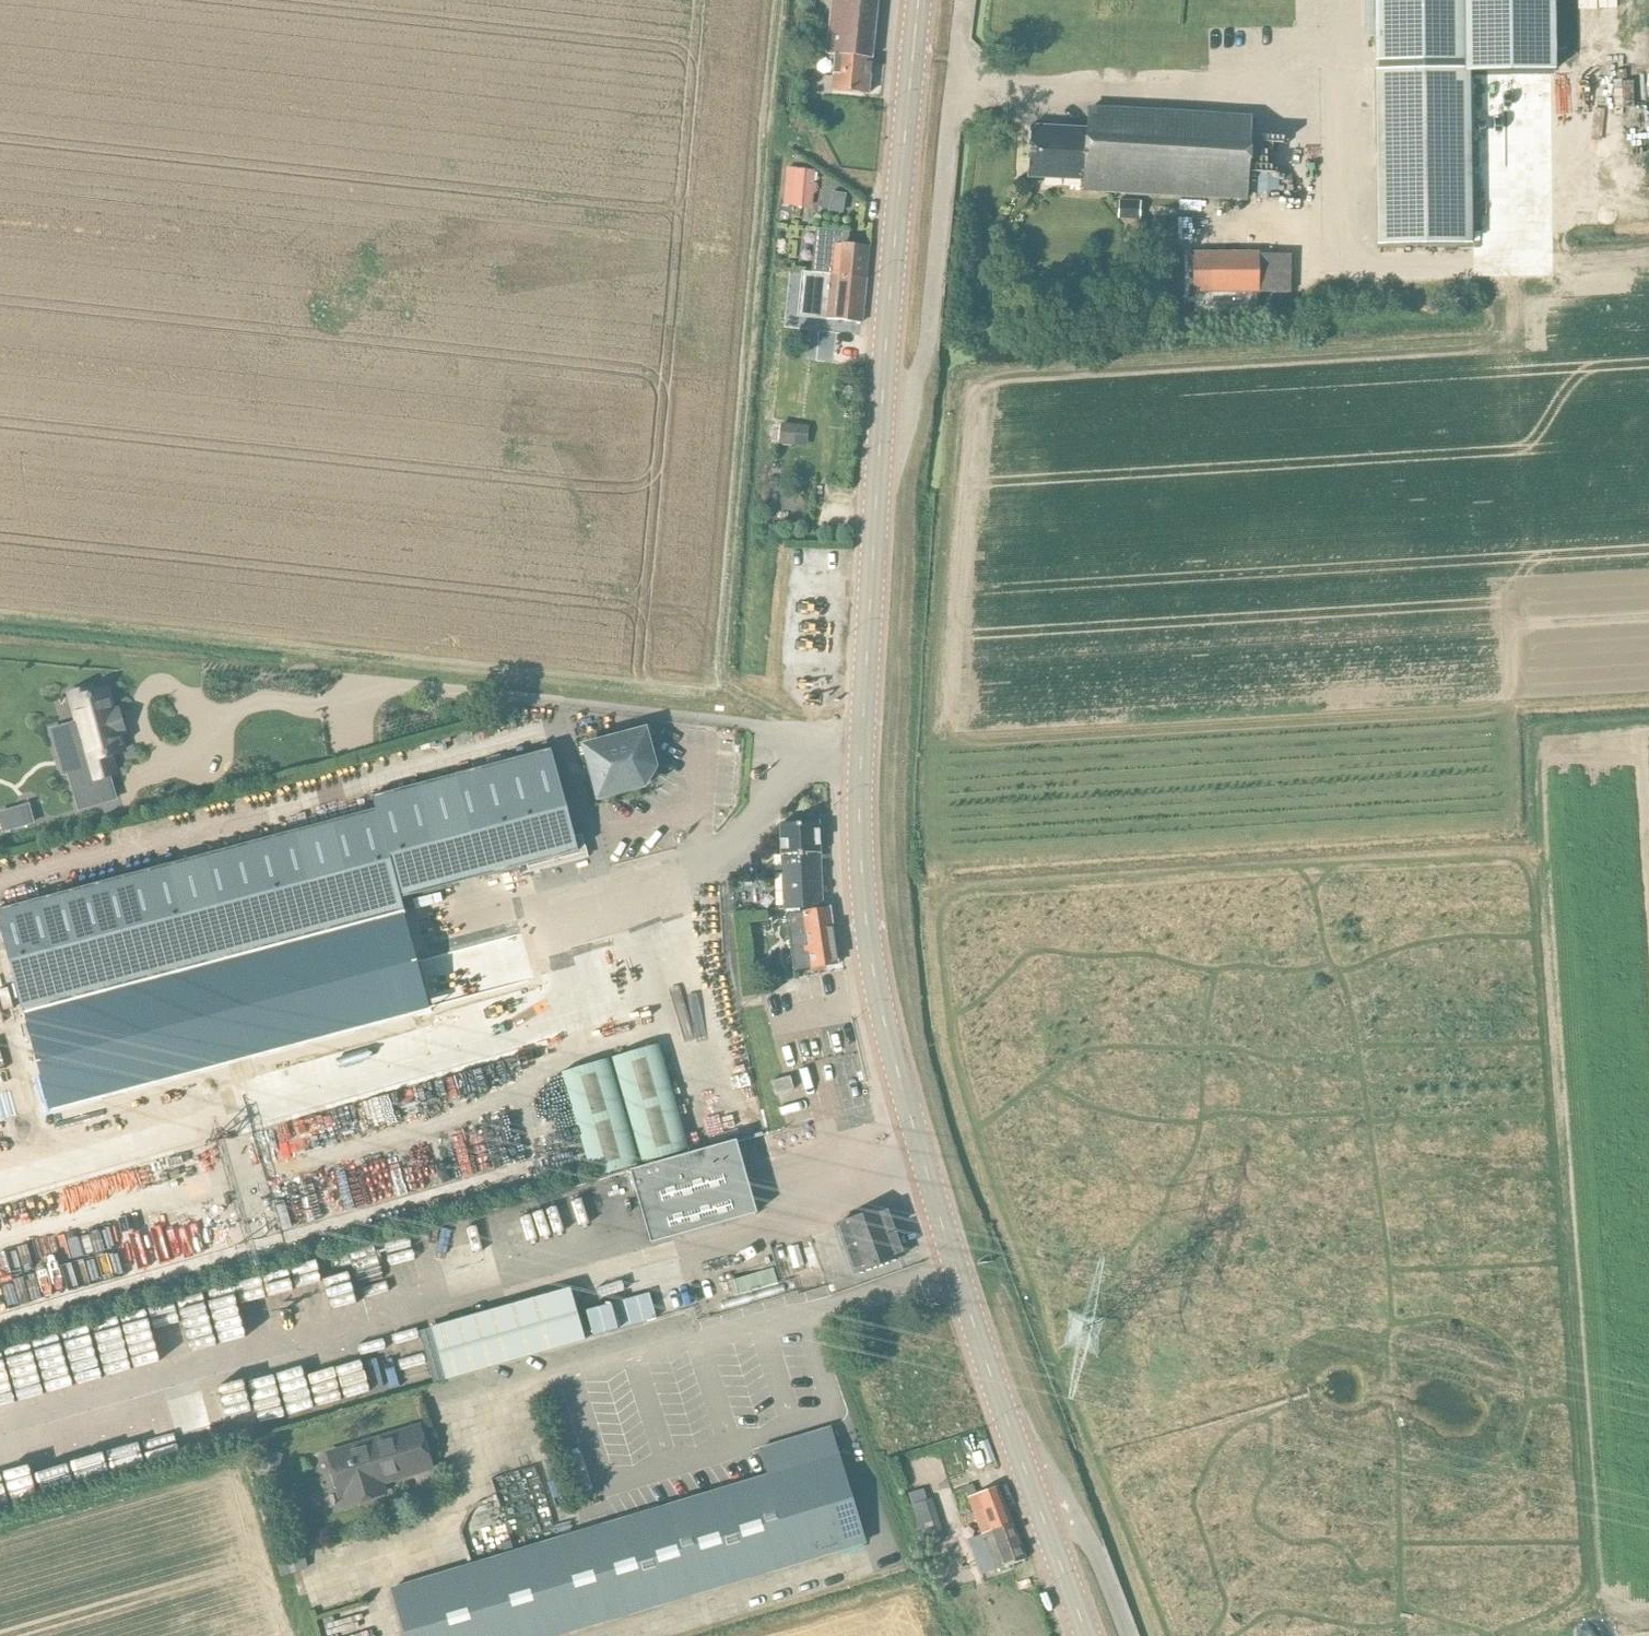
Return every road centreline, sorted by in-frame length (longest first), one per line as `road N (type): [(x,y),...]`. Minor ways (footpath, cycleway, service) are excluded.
road 1 (tertiary): [(918,0),(886,334),(859,795),(863,900),(883,1018),(940,1222),(1087,1635)]

